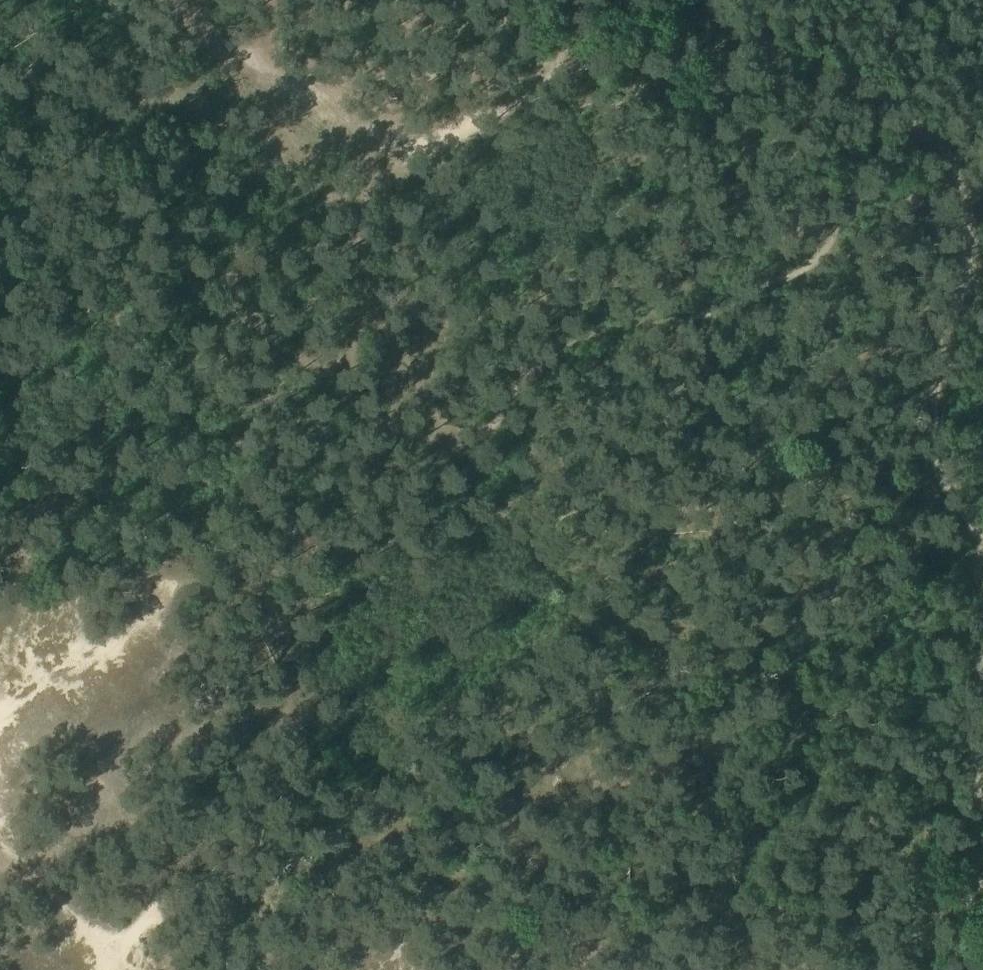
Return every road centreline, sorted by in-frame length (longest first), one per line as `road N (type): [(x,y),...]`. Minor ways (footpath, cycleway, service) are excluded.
road 1 (track): [(966,260),(960,191),(916,130),(758,39),(726,0)]

